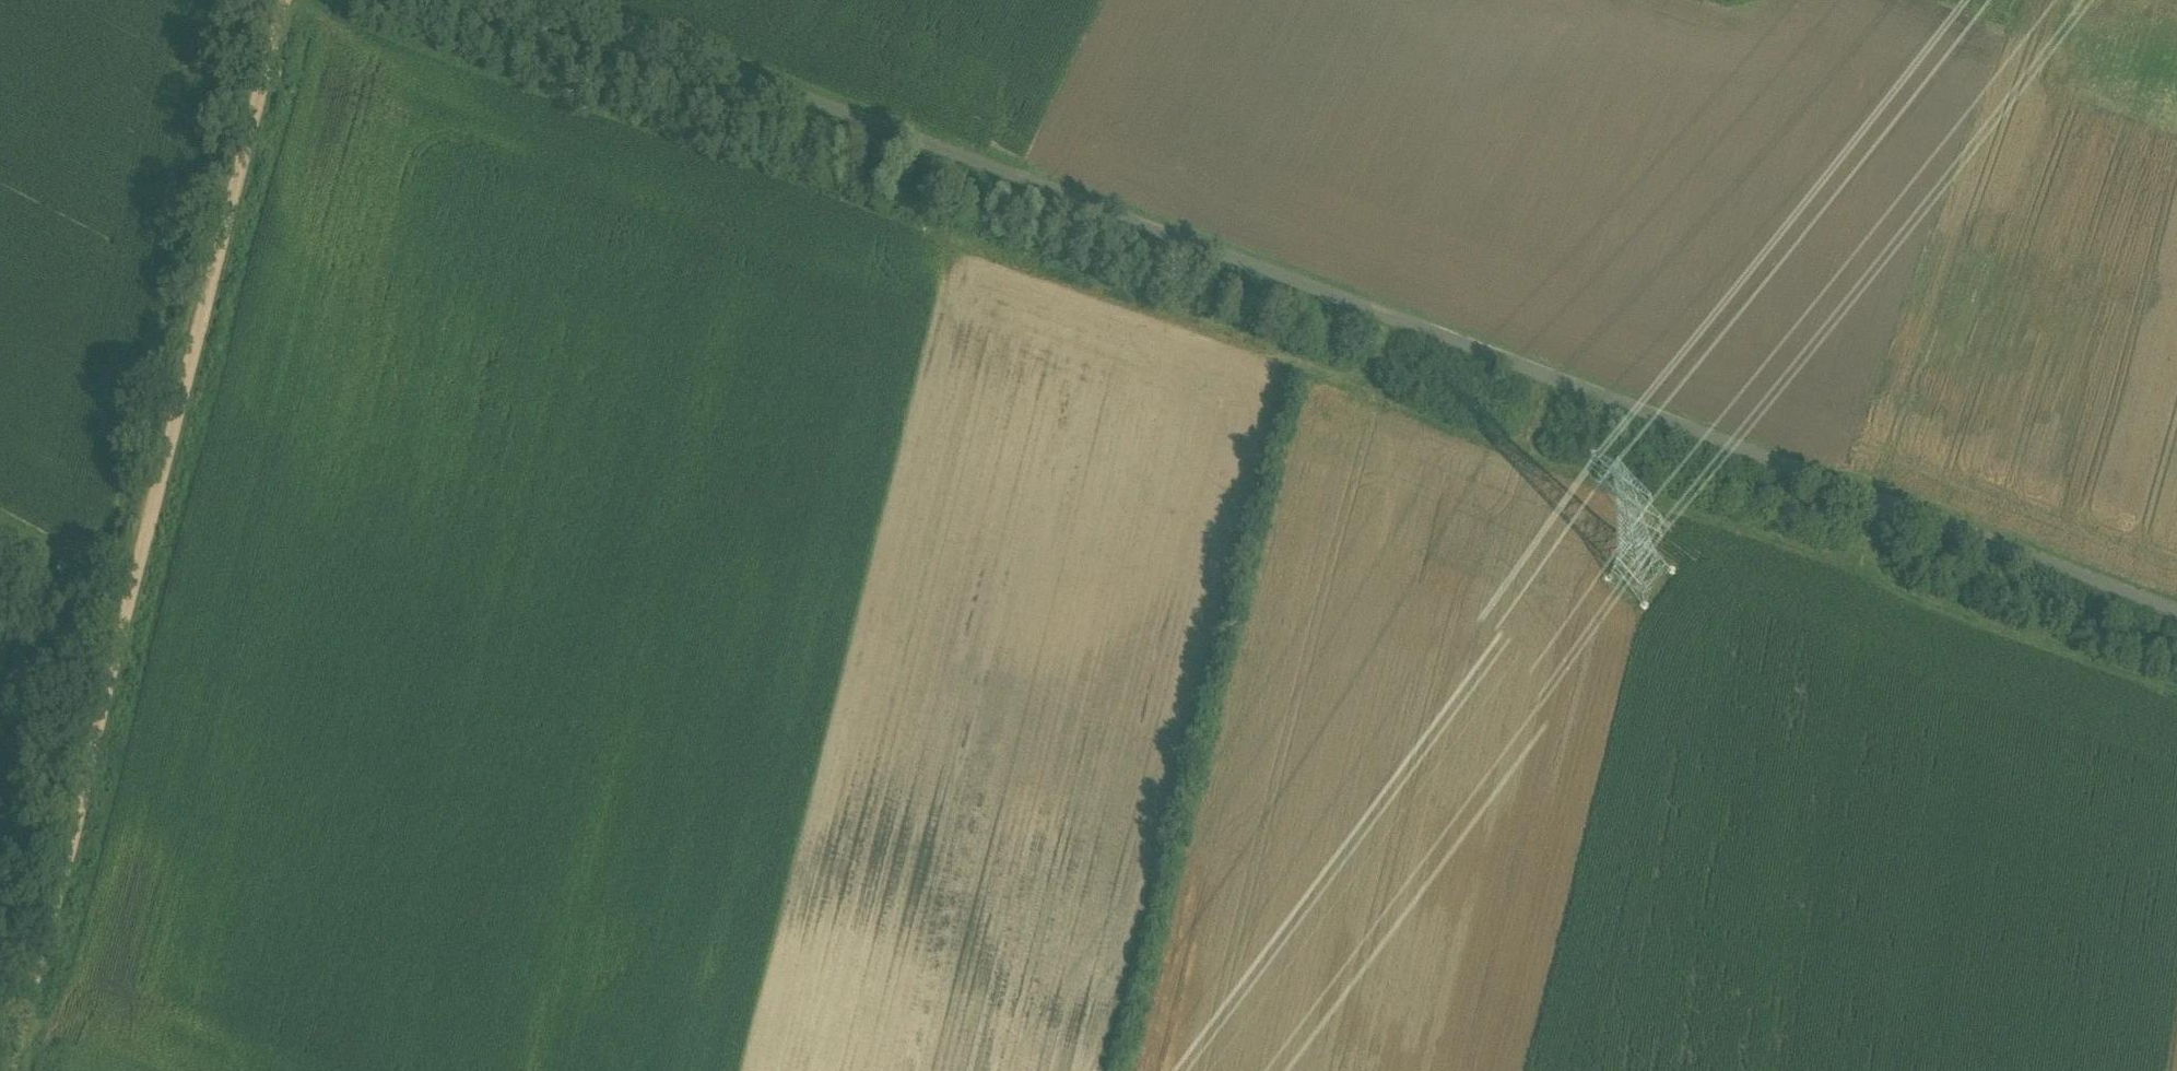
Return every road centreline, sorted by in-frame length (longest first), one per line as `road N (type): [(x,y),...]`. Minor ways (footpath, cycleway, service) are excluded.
road 1 (unclassified): [(532,0),(2176,606)]
road 2 (track): [(285,0),(10,1070)]

